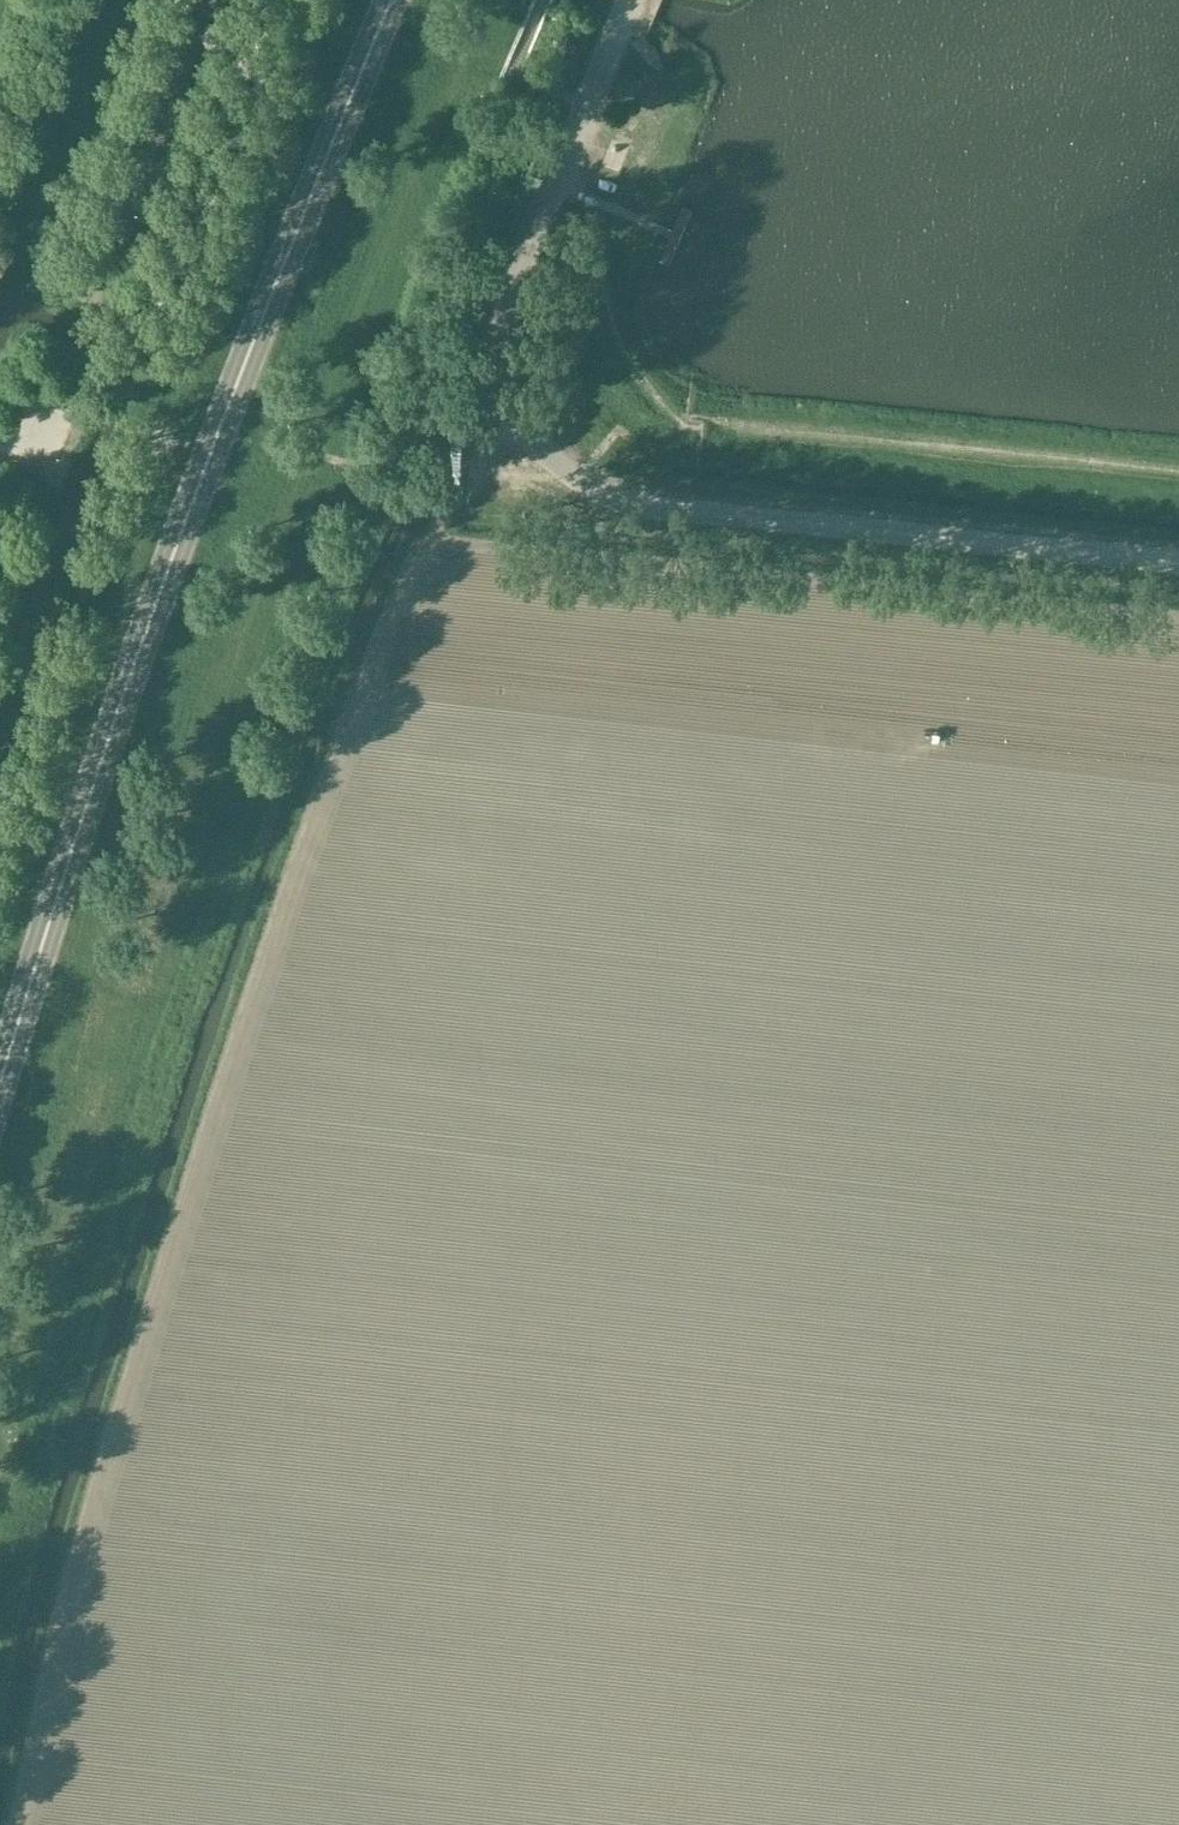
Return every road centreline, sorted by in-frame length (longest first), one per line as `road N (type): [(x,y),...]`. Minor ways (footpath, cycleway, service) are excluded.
road 1 (primary): [(0,1083),(104,750),(392,0)]
road 2 (unclassified): [(1178,564),(638,503),(603,494),(549,459),(505,384),(505,317),(633,0)]

